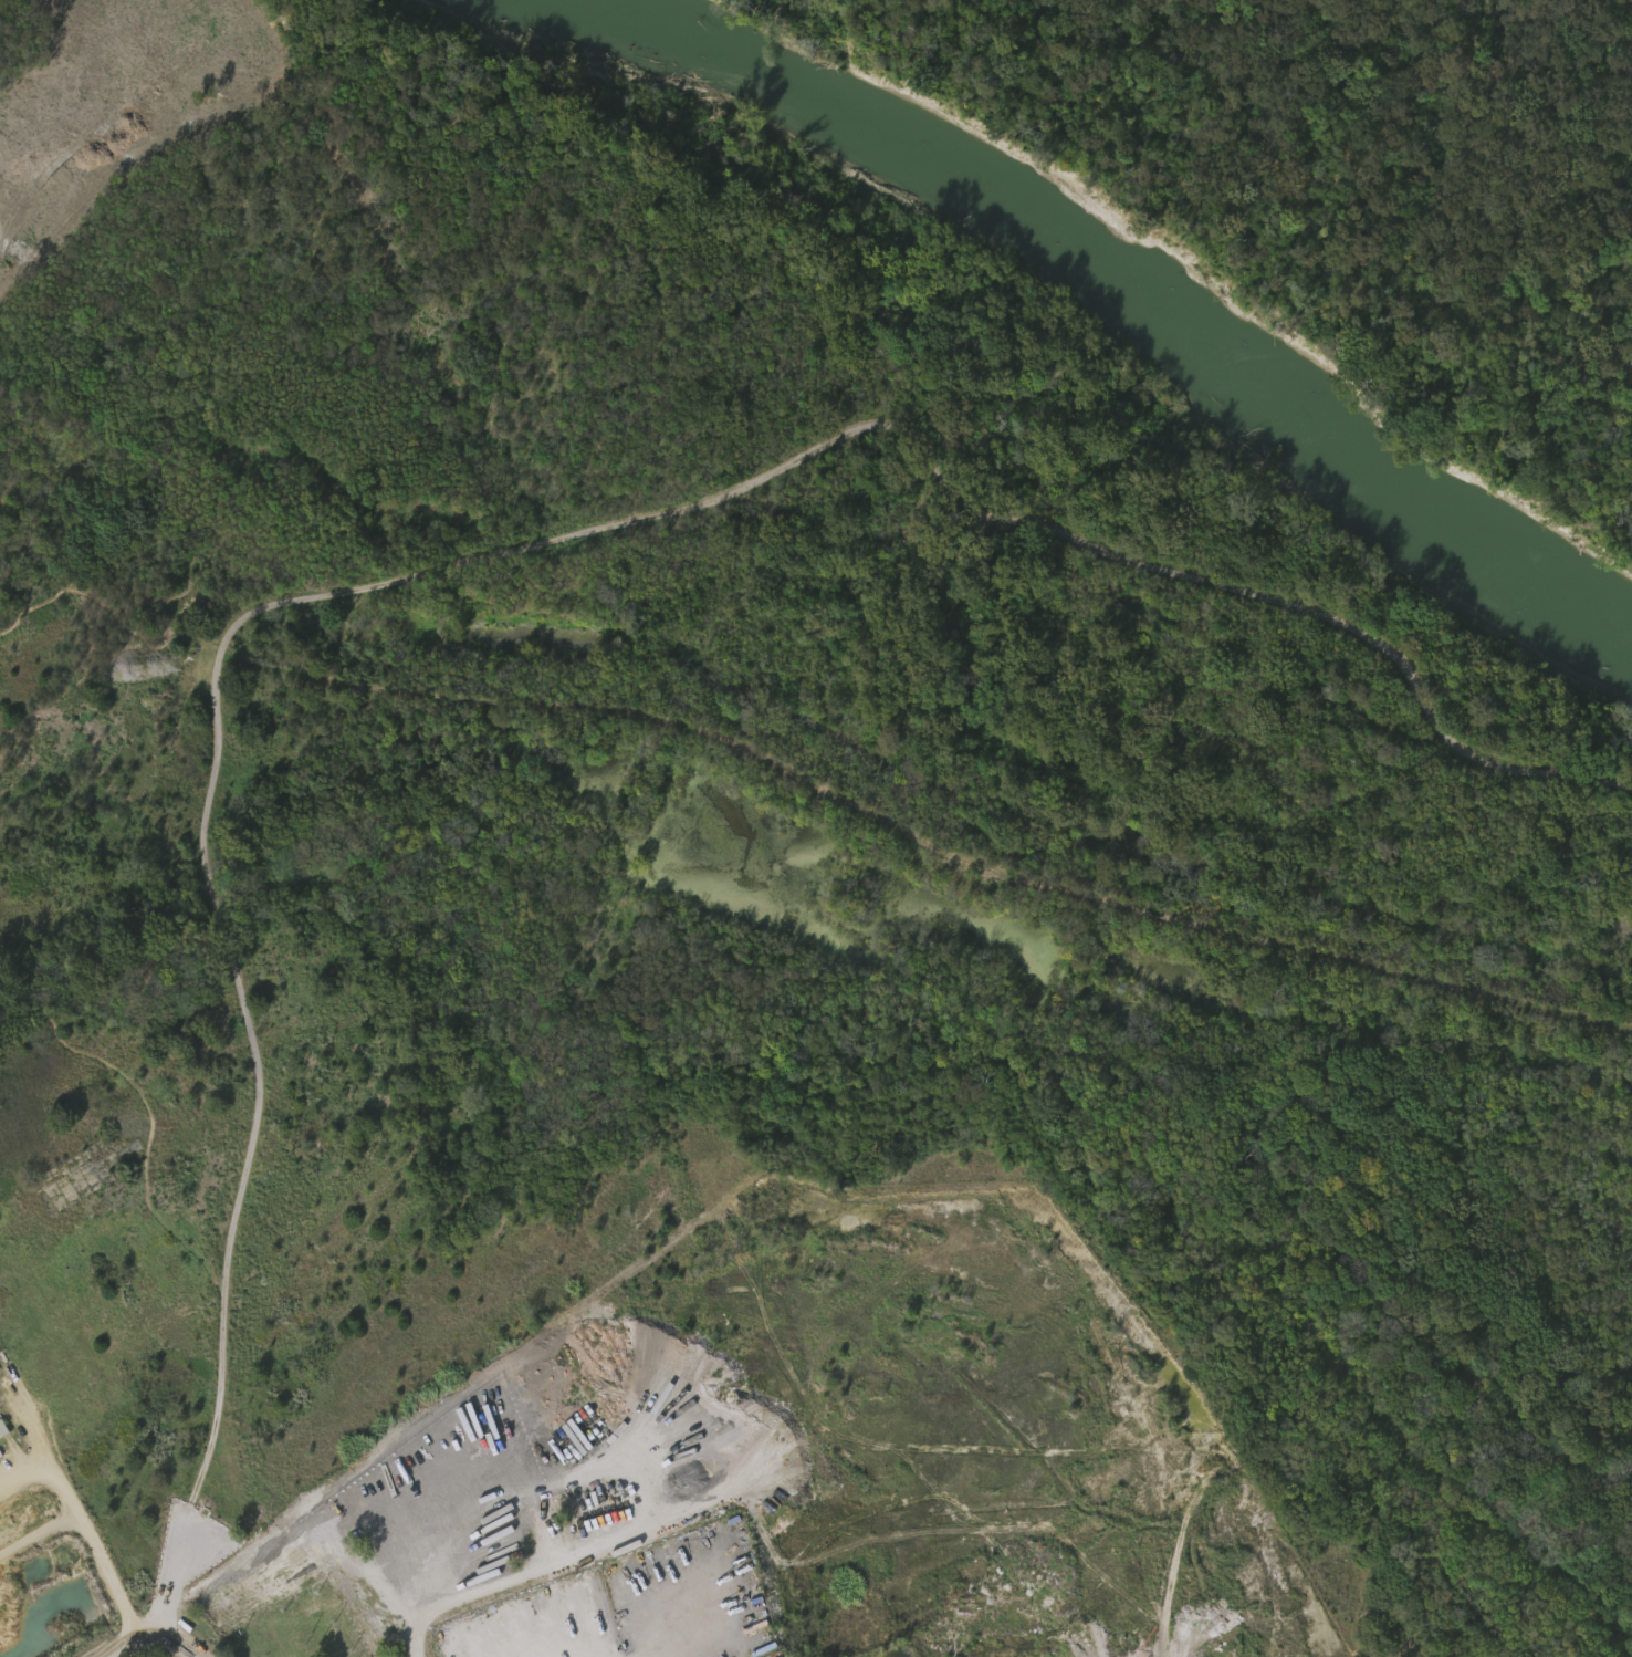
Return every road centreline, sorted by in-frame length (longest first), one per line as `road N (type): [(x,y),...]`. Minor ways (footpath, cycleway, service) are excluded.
road 1 (residential): [(0,1378),(39,1436),(145,1646)]

